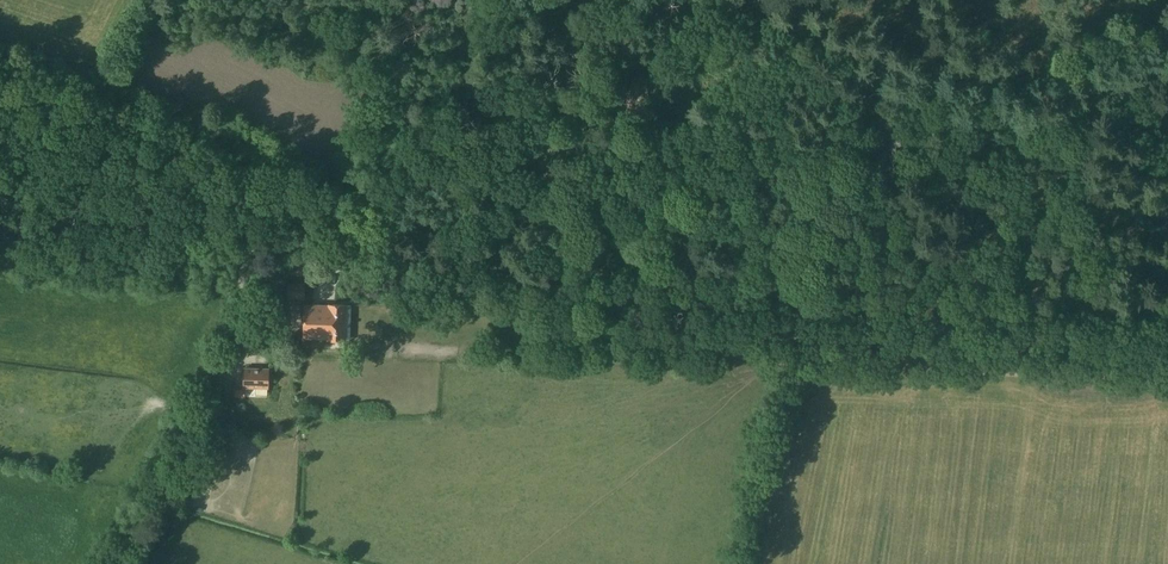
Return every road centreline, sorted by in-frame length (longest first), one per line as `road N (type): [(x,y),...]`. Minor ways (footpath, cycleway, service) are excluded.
road 1 (track): [(284,244),(347,265),(485,270),(561,327),(579,330),(1167,350)]
road 2 (track): [(566,0),(573,227),(622,250),(677,292),(695,334)]
road 3 (track): [(0,45),(98,78),(145,0)]

